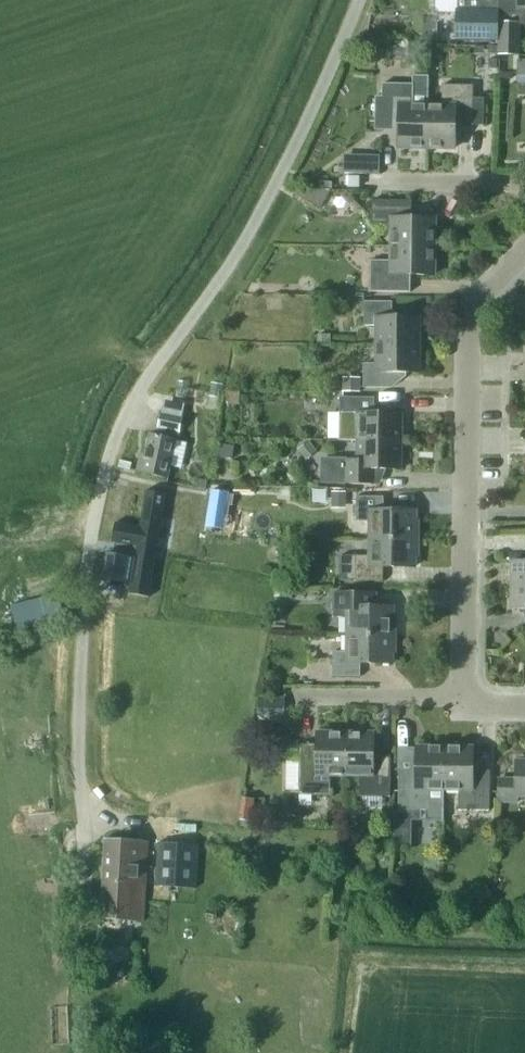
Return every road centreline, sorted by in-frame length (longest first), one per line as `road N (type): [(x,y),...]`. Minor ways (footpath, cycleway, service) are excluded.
road 1 (residential): [(84,820),(82,629),(109,460),(140,390),(250,232),(360,0)]
road 2 (residential): [(524,708),(463,708),(468,308),(524,250)]

